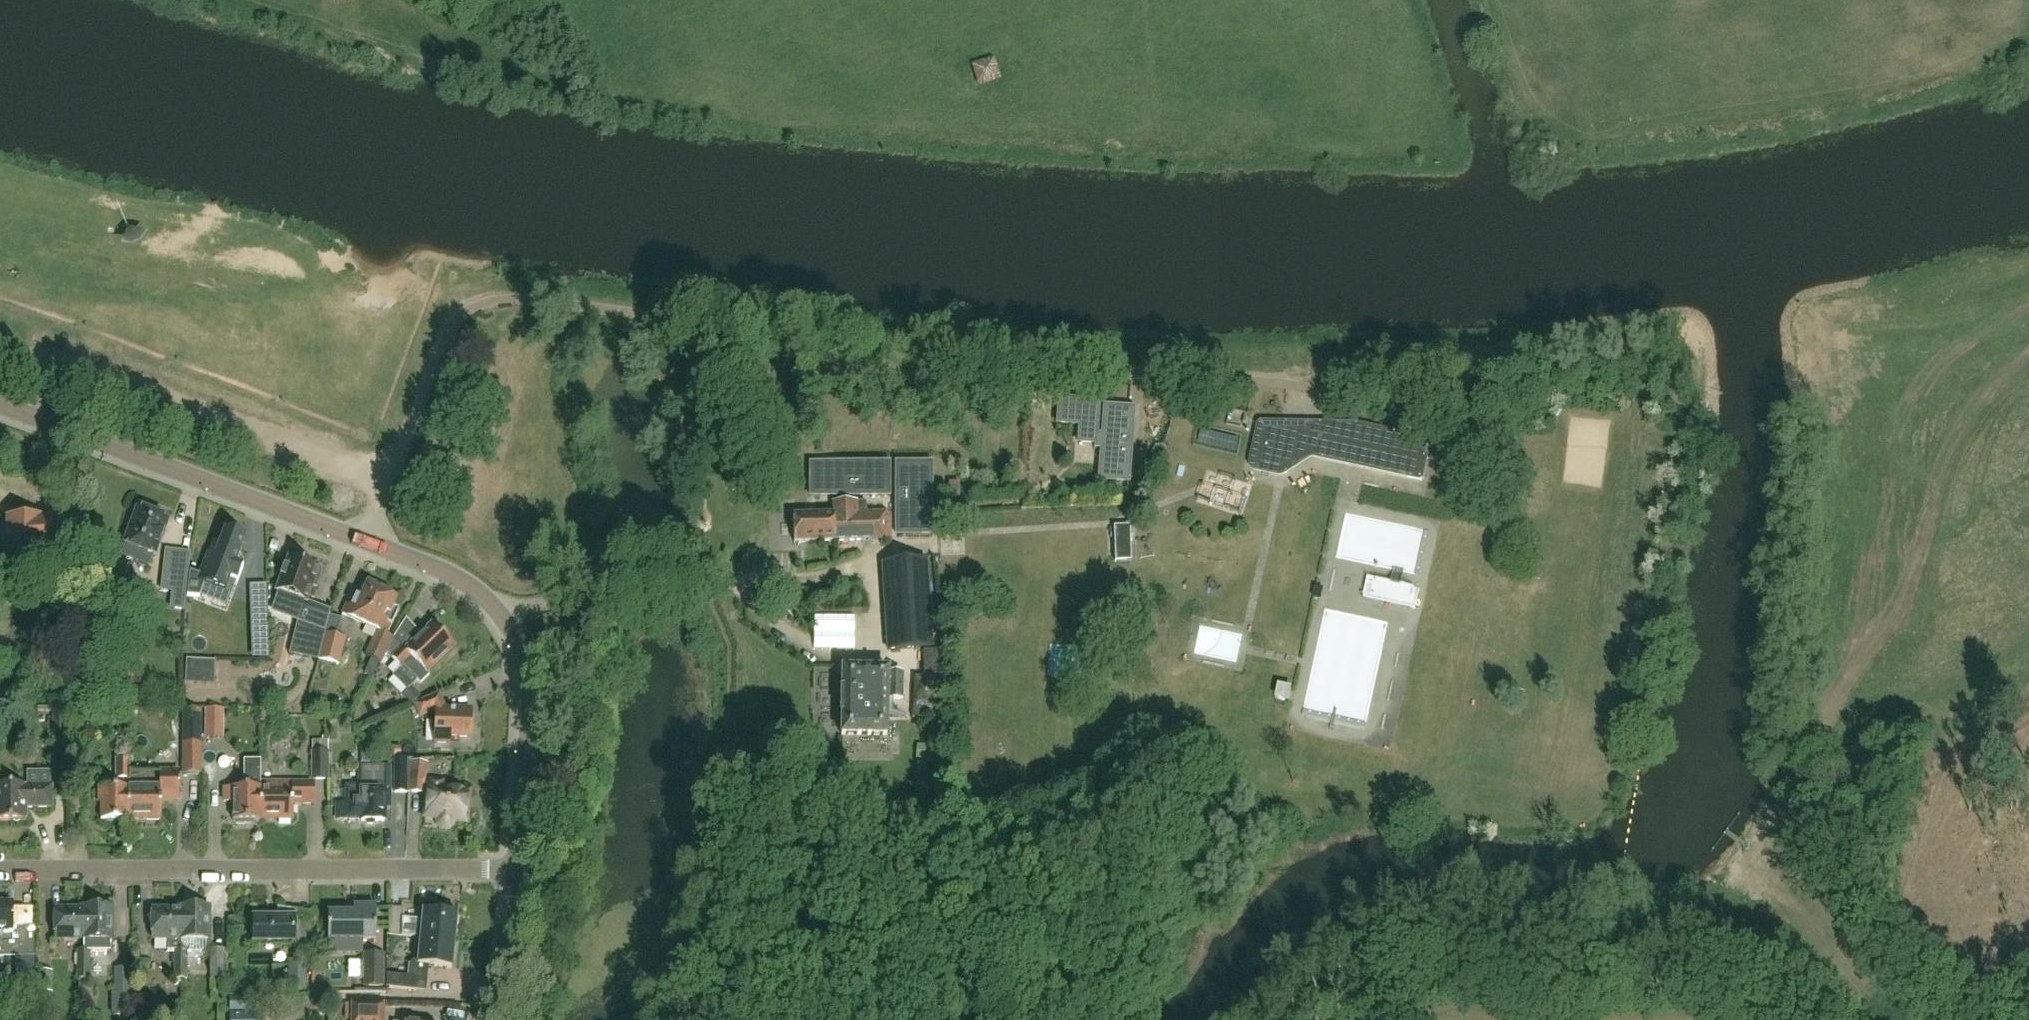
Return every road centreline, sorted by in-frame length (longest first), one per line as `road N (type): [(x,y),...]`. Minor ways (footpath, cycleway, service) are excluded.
road 1 (tertiary): [(515,872),(529,682),(498,611),(483,595),(369,544),(0,407)]
road 2 (residential): [(515,872),(0,872)]
road 3 (tertiary): [(497,1019),(515,872)]

